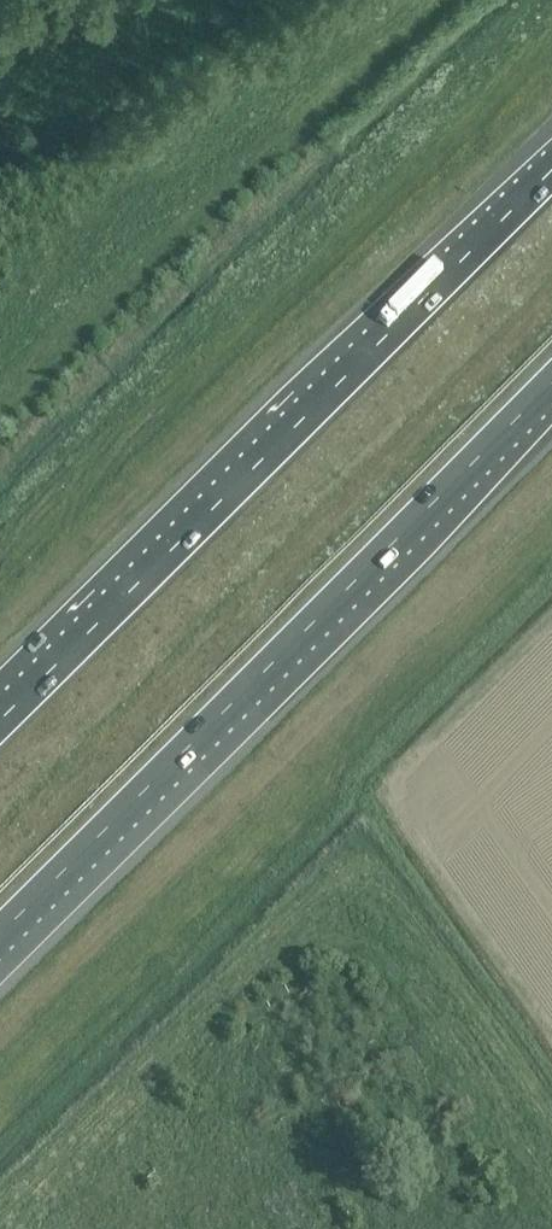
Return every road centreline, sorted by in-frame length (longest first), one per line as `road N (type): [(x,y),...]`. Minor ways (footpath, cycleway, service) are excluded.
road 1 (motorway): [(551,168),(0,718)]
road 2 (motorway): [(0,932),(551,383)]

